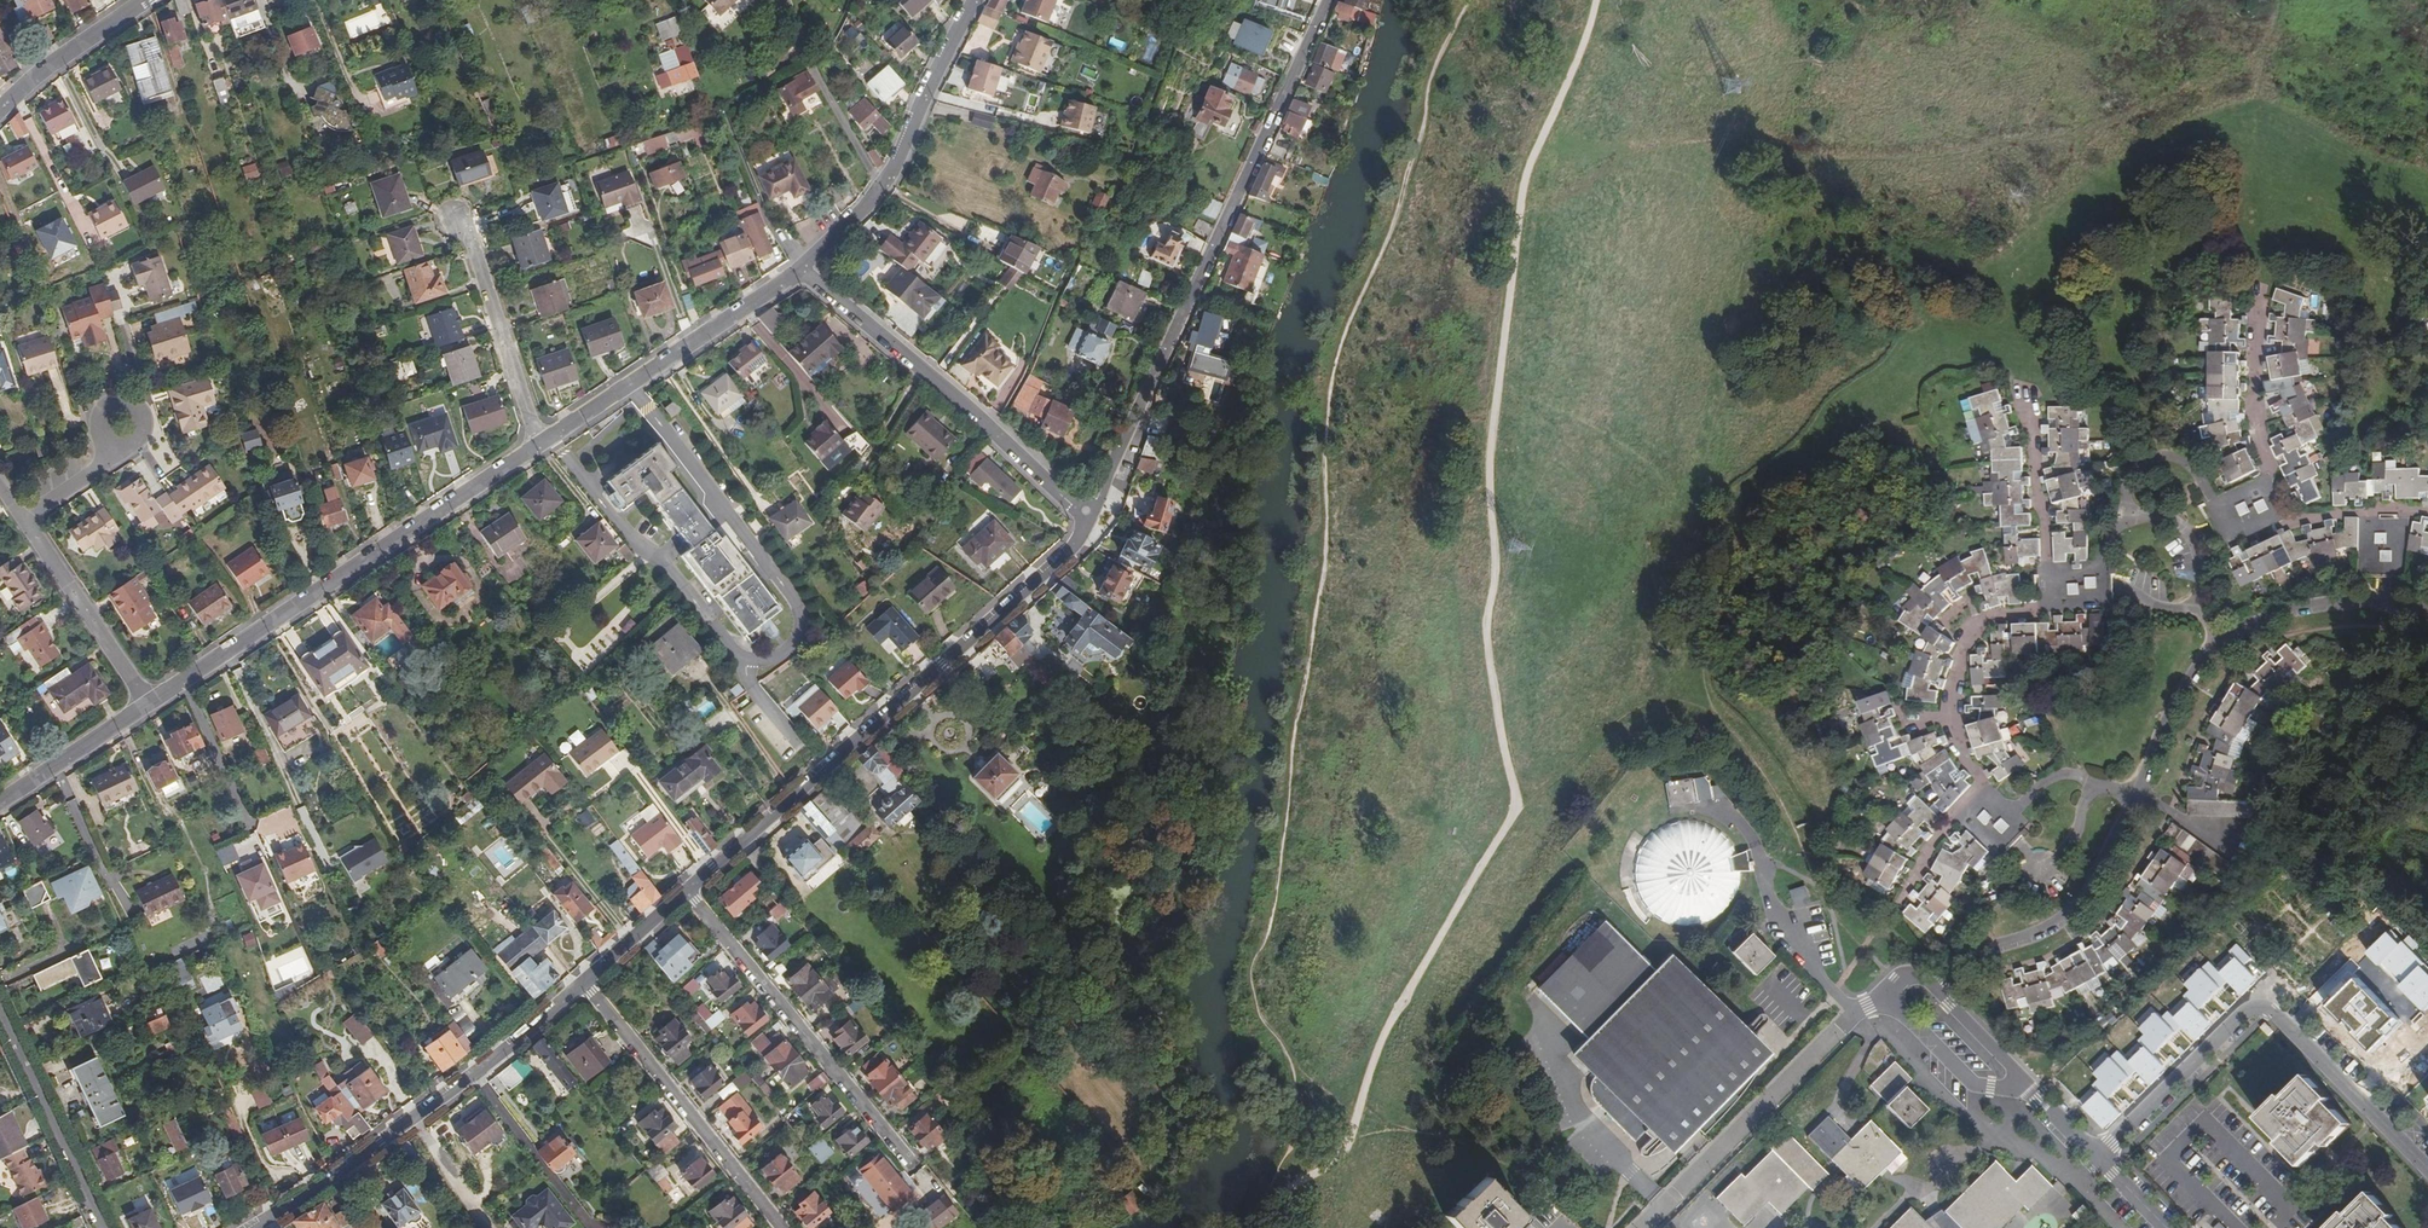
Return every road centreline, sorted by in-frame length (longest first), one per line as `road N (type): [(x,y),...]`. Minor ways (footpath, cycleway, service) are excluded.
road 1 (residential): [(0,803),(538,445)]
road 2 (residential): [(1327,0),(1087,511)]
road 3 (residential): [(1087,511),(1078,542),(687,890)]
road 4 (residential): [(2046,578),(2049,604),(1978,627),(1963,653),(1952,718),(1962,756),(2003,813),(2057,776),(2138,794)]
road 5 (residential): [(2098,1156),(2240,1018),(2260,1007),(2277,1014),(2427,1168)]
road 6 (residential): [(584,982),(381,1142),(251,1227)]
road 7 (residential): [(803,268),(1087,511)]
road 8 (residential): [(687,890),(916,1165)]
road 9 (residential): [(803,268),(882,185),(976,0)]
road 10 (residential): [(538,445),(803,268)]
road 11 (residential): [(584,982),(784,1227)]
road 12 (residential): [(1934,984),(1967,957),(2044,928),(2078,903),(2138,794)]
road 13 (residential): [(2129,514),(2123,492),(2132,474),(2170,457),(2192,468),(2235,537),(2283,516)]
road 14 (residential): [(538,445),(468,234),(455,219)]
road 15 (residential): [(0,1013),(102,1227)]
road 16 (residential): [(1934,984),(1908,976),(1889,998),(1973,1083),(2029,1089)]
road 17 (residential): [(2283,516),(2258,444),(2259,291)]
road 18 (residential): [(2217,640),(2299,608),(2340,602),(2427,608)]
road 19 (residential): [(2026,386),(2046,578)]
road 20 (residential): [(0,110),(146,0)]
road 21 (residential): [(2217,640),(2196,612),(2201,587),(2190,536),(2174,520),(2129,514)]
road 22 (residential): [(2138,794),(2155,738),(2217,640)]
road 23 (residential): [(2283,516),(2427,512)]
road 24 (residential): [(2029,1089),(1934,984)]
road 25 (residential): [(687,890),(584,982)]

